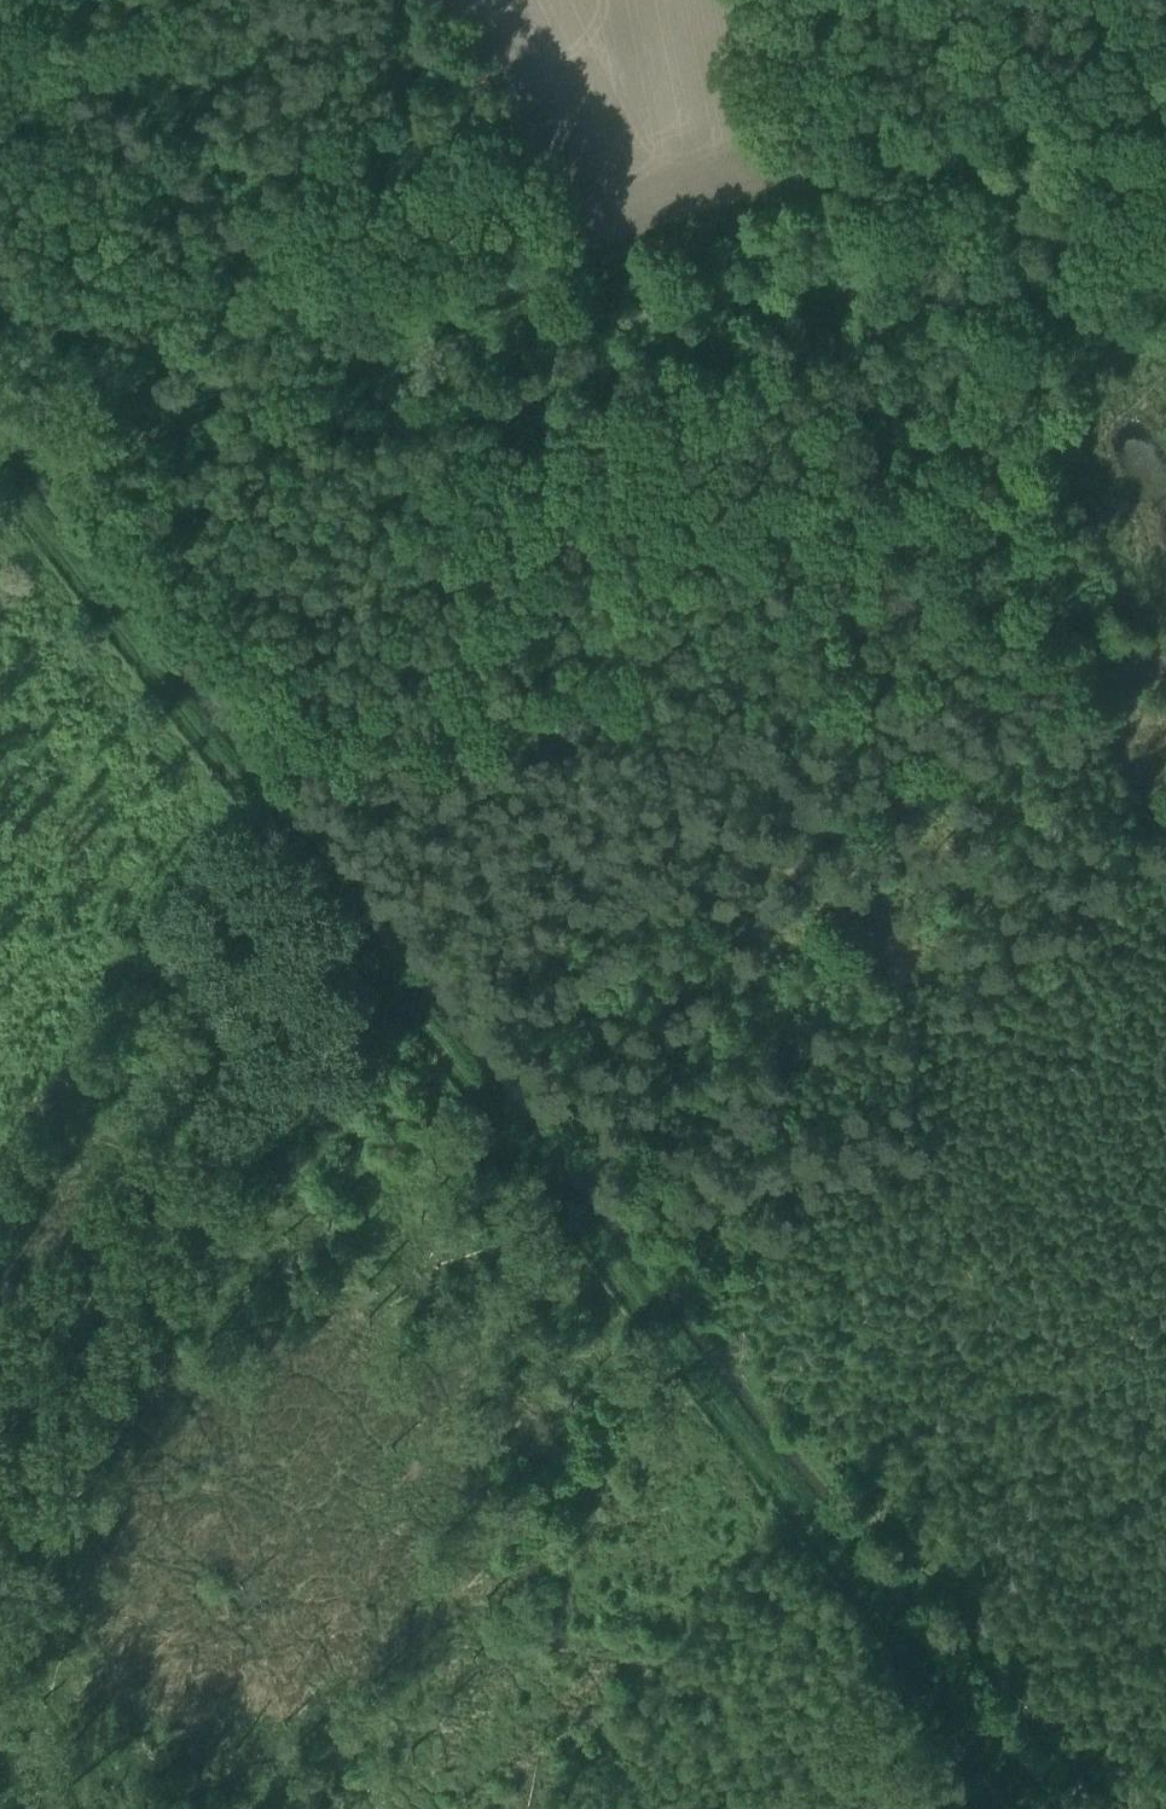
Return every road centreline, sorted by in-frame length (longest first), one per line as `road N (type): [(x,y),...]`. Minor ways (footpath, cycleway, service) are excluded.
road 1 (track): [(0,478),(1018,1808)]

